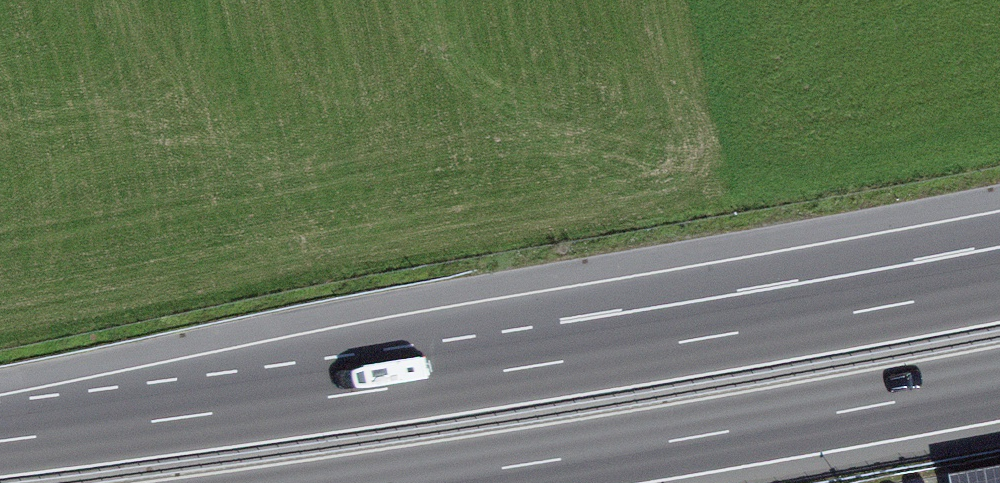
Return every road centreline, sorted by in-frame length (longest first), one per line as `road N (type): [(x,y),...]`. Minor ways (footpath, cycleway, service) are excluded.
road 1 (motorway): [(999,285),(361,393),(0,442)]
road 2 (motorway): [(400,482),(999,383)]

